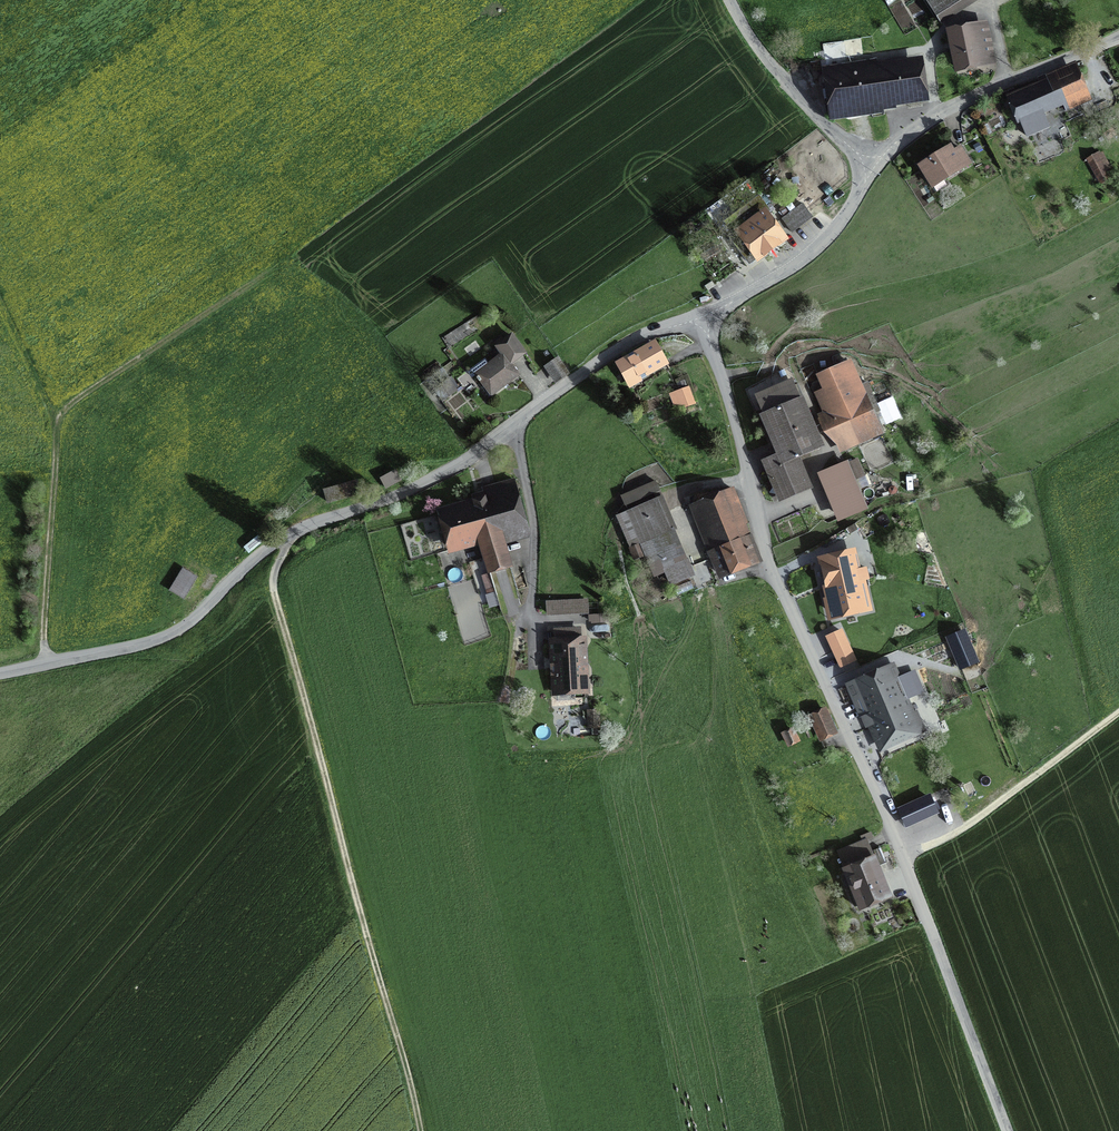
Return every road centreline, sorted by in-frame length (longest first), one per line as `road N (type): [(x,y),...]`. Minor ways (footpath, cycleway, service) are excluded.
road 1 (unclassified): [(1005,1130),(906,861),(764,538),(704,319)]
road 2 (unclassified): [(0,674),(174,632),(281,538),(427,481),(632,341),(704,319)]
road 3 (track): [(292,533),(275,593),(421,1130)]
road 4 (unclassified): [(873,165),(948,109),(1118,37)]
road 5 (track): [(54,405),(46,664)]
road 6 (track): [(906,861),(962,834),(1118,716)]
road 7 (unclassified): [(704,319),(821,244),(873,165)]
road 8 (unclassified): [(873,165),(793,89),(730,0)]
road 9 (track): [(54,405),(234,284)]
road 10 (track): [(0,286),(54,405)]

